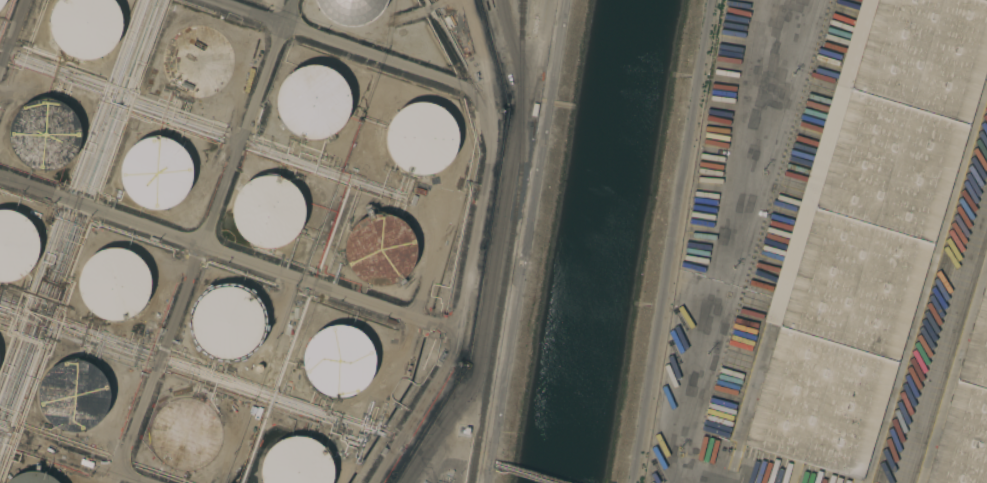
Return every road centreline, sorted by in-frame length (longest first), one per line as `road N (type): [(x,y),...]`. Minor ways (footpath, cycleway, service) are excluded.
road 1 (residential): [(626,482),(707,0)]

